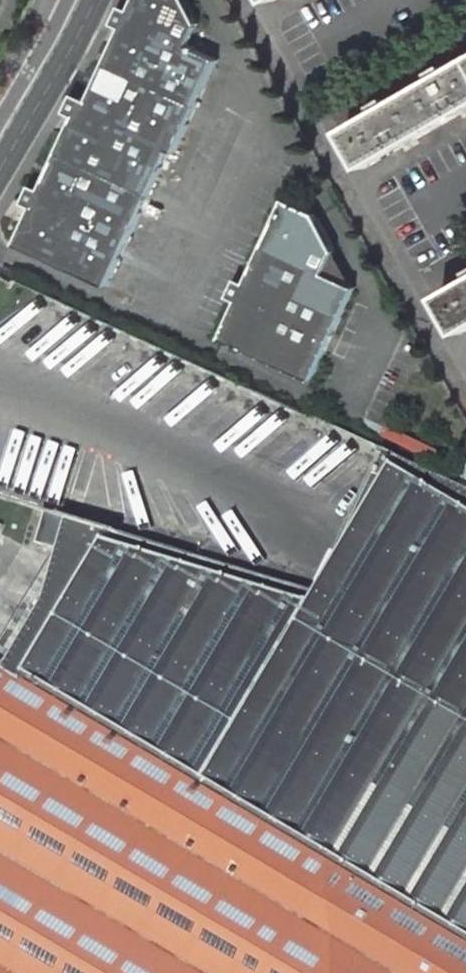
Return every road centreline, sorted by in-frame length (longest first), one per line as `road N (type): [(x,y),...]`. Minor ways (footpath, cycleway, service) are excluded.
road 1 (residential): [(96,0),(0,170)]

